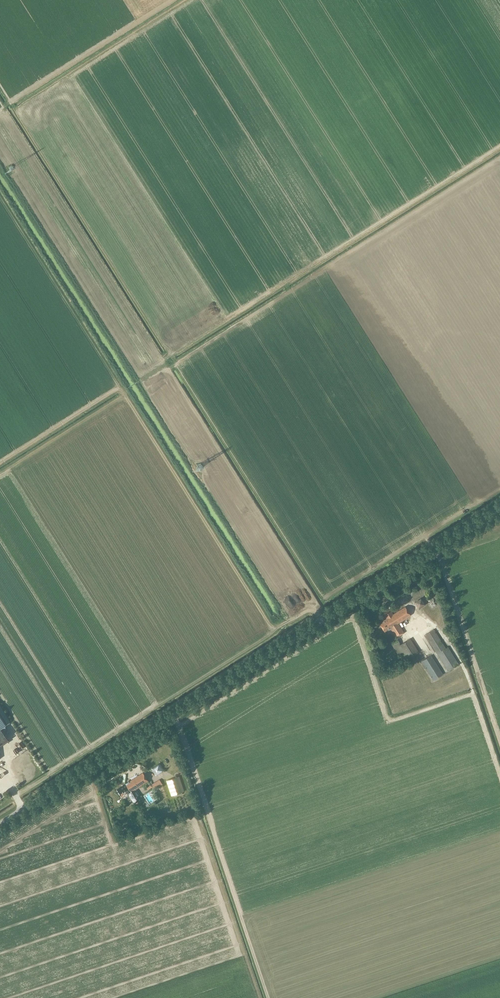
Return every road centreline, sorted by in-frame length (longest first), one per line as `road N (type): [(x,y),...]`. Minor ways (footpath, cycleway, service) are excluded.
road 1 (unclassified): [(0,824),(499,507)]

